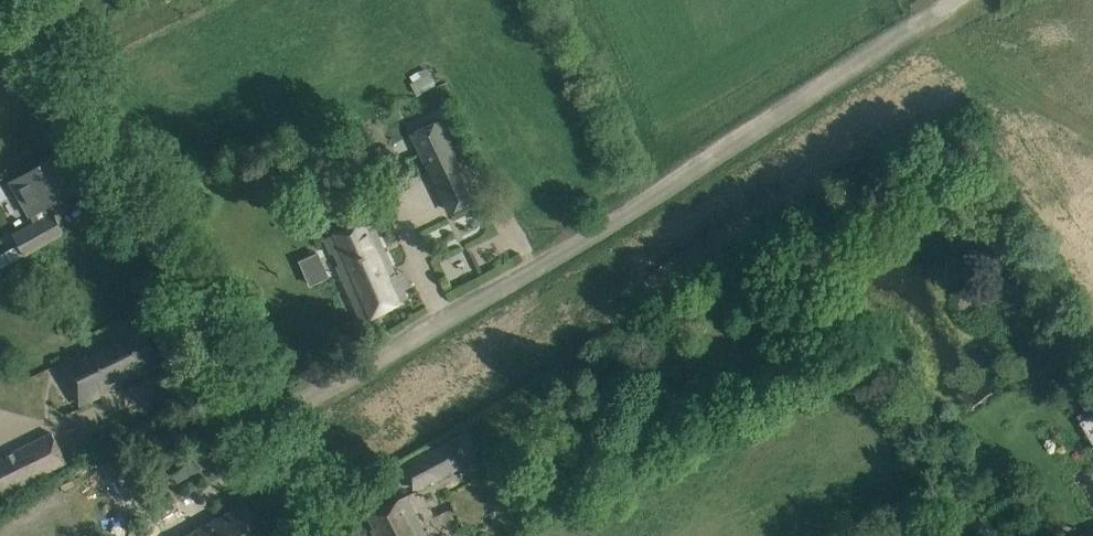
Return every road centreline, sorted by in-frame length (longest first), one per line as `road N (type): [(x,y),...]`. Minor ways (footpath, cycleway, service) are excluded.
road 1 (track): [(250,420),(947,0)]
road 2 (unclassified): [(313,535),(21,0)]

